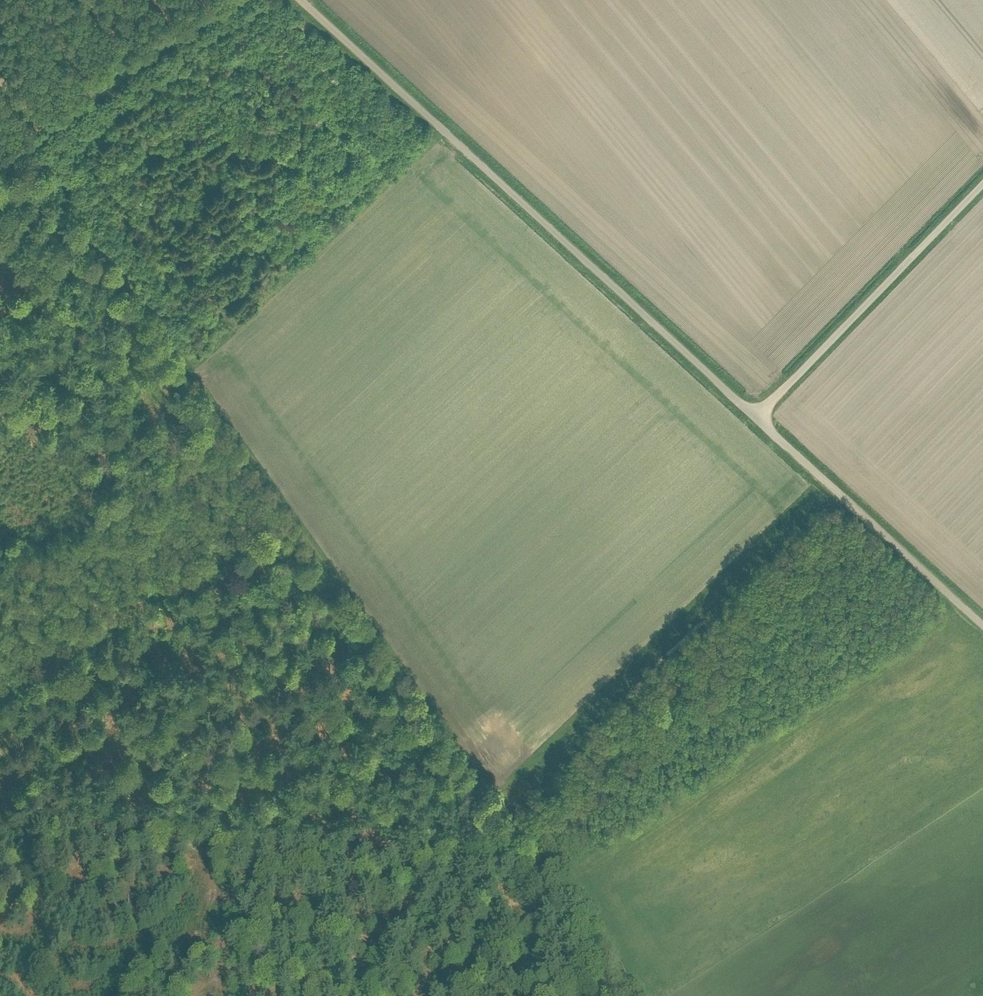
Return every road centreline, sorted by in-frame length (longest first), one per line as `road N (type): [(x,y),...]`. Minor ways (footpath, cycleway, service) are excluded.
road 1 (track): [(619,995),(633,989),(30,147)]
road 2 (unclassified): [(756,417),(302,0)]
road 3 (track): [(0,588),(117,613),(147,640),(160,680),(140,764),(149,808),(177,836),(279,888),(312,936),(317,995)]
road 4 (unclassified): [(982,183),(756,417)]
road 5 (unclassified): [(982,625),(756,417)]
road 6 (track): [(232,0),(30,147)]

